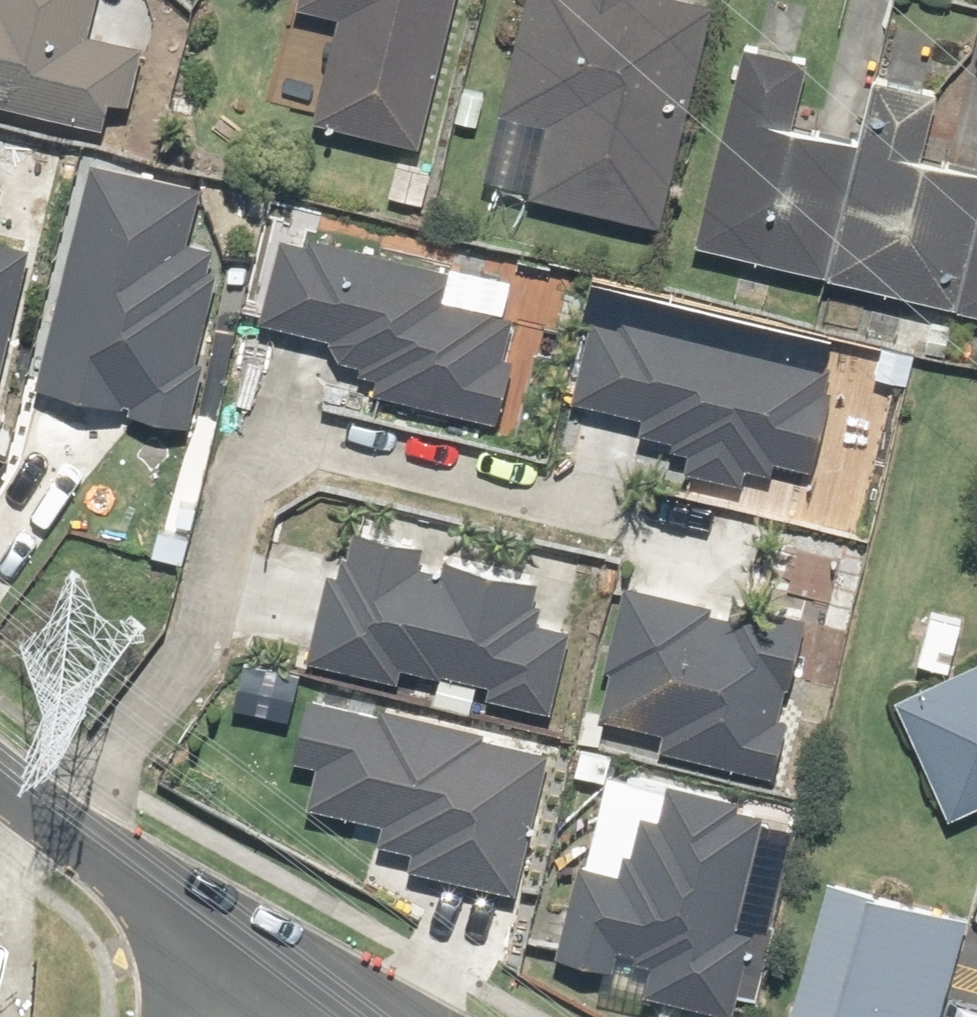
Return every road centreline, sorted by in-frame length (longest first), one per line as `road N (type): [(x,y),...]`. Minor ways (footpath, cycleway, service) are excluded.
road 1 (residential): [(0,783),(214,934)]
road 2 (residential): [(214,934),(397,1016)]

